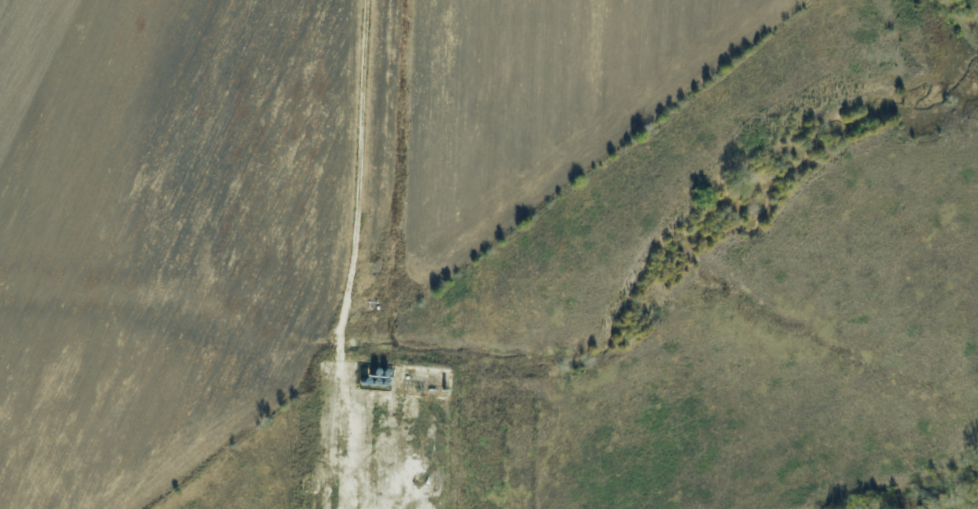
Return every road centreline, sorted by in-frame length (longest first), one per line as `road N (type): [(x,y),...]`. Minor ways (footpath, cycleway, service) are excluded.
road 1 (residential): [(239,508),(338,437),(368,367),(392,0)]

